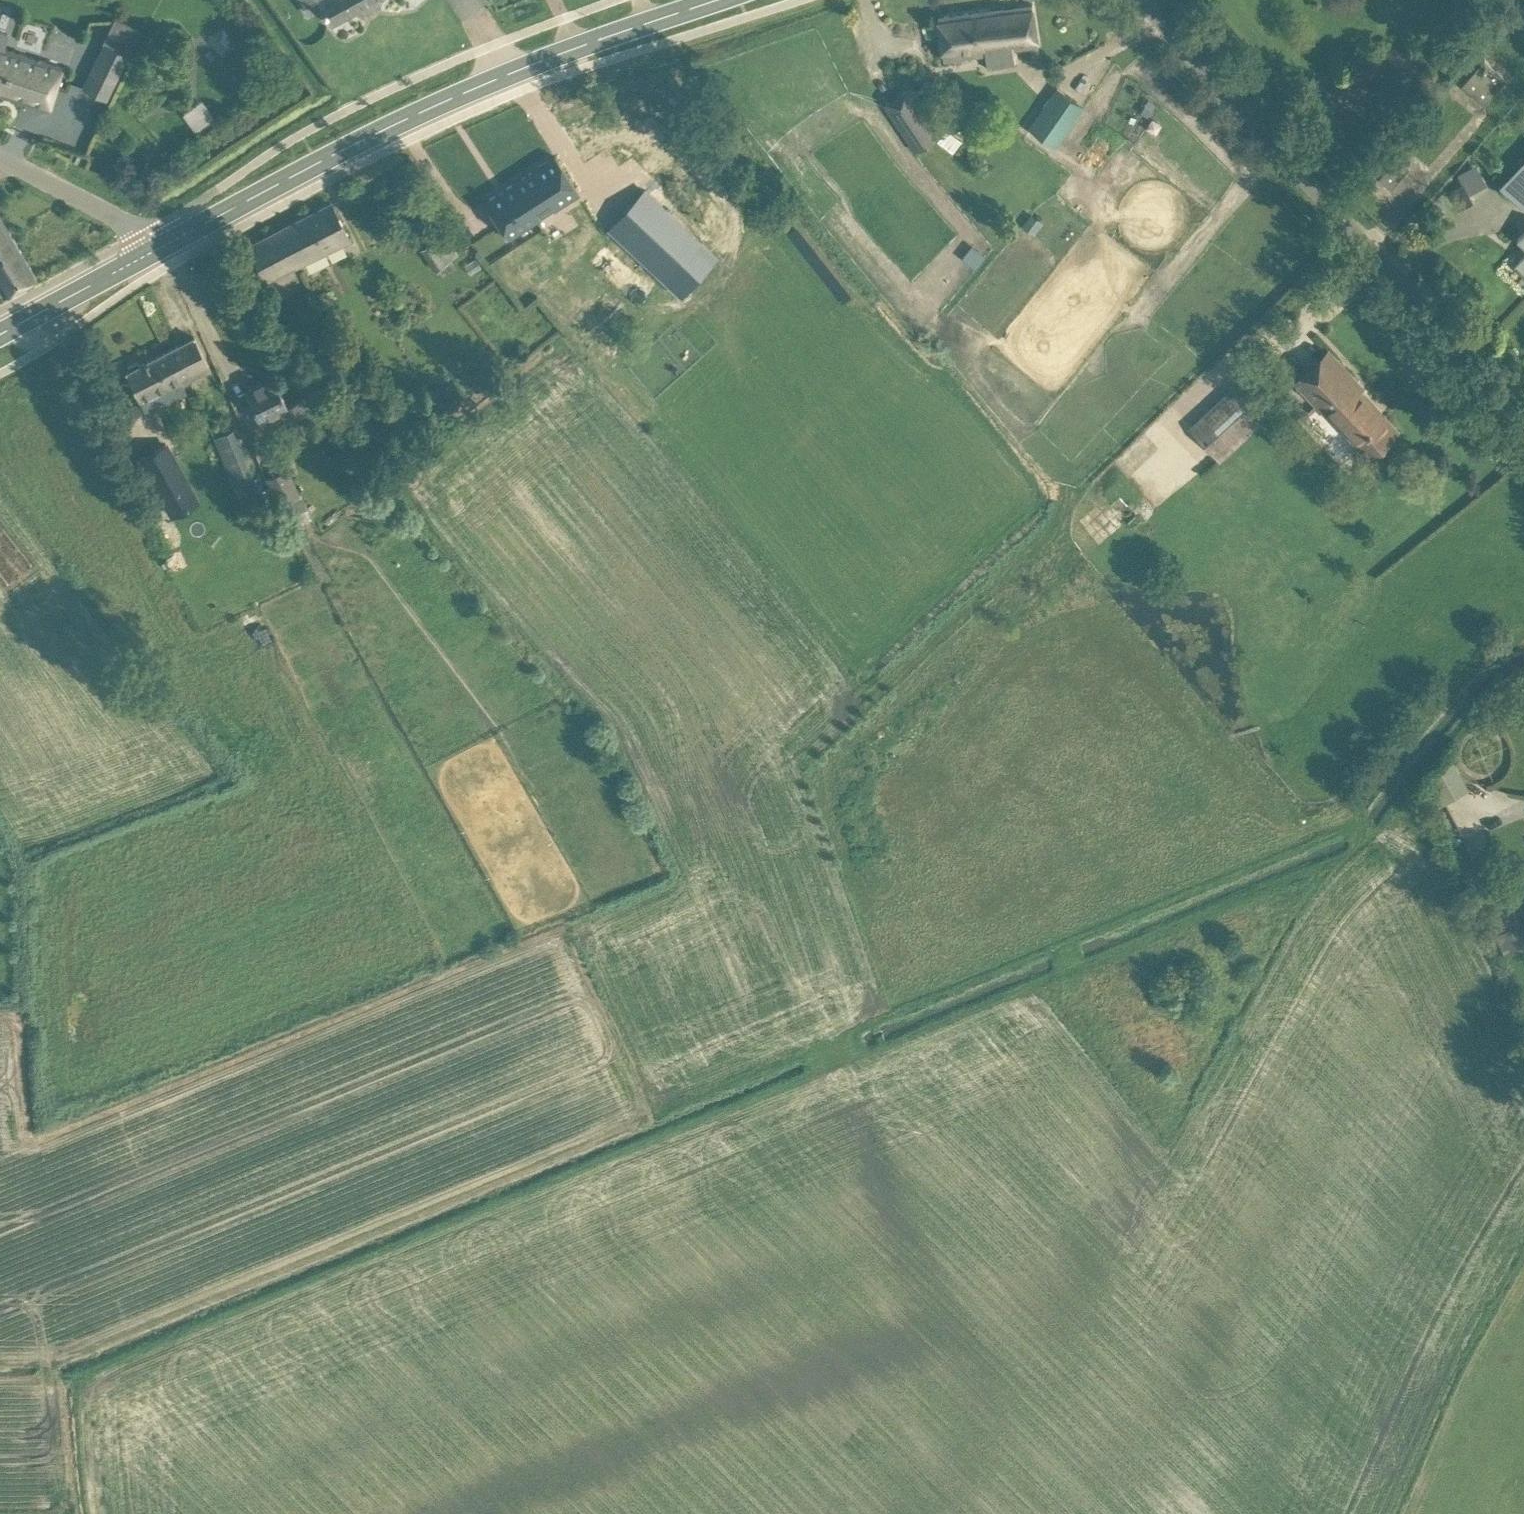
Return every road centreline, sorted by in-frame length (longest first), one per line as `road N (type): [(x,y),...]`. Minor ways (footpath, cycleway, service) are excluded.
road 1 (secondary): [(158,248),(456,91),(705,0)]
road 2 (unclassified): [(1523,444),(1148,0)]
road 3 (unclassified): [(158,248),(107,212),(0,157)]
road 4 (secondary): [(0,333),(158,248)]

